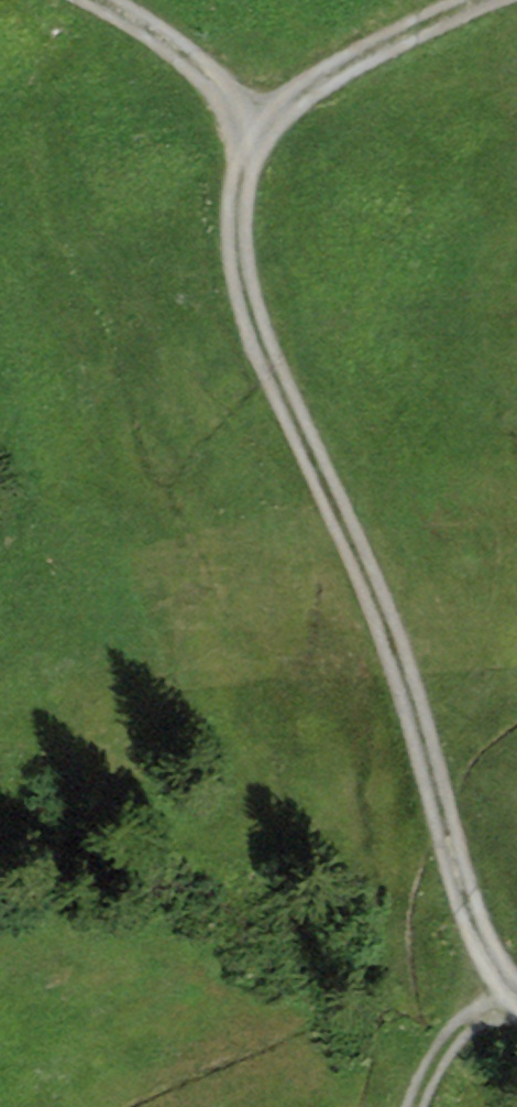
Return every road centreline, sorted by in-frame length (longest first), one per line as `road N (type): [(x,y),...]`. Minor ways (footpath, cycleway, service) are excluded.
road 1 (track): [(516,991),(461,869),(391,592),(309,438),(250,301),(244,184),(286,102),(494,0)]
road 2 (track): [(262,137),(232,86),(97,0)]
road 3 (track): [(516,1011),(476,1016),(425,1074),(420,1106)]

